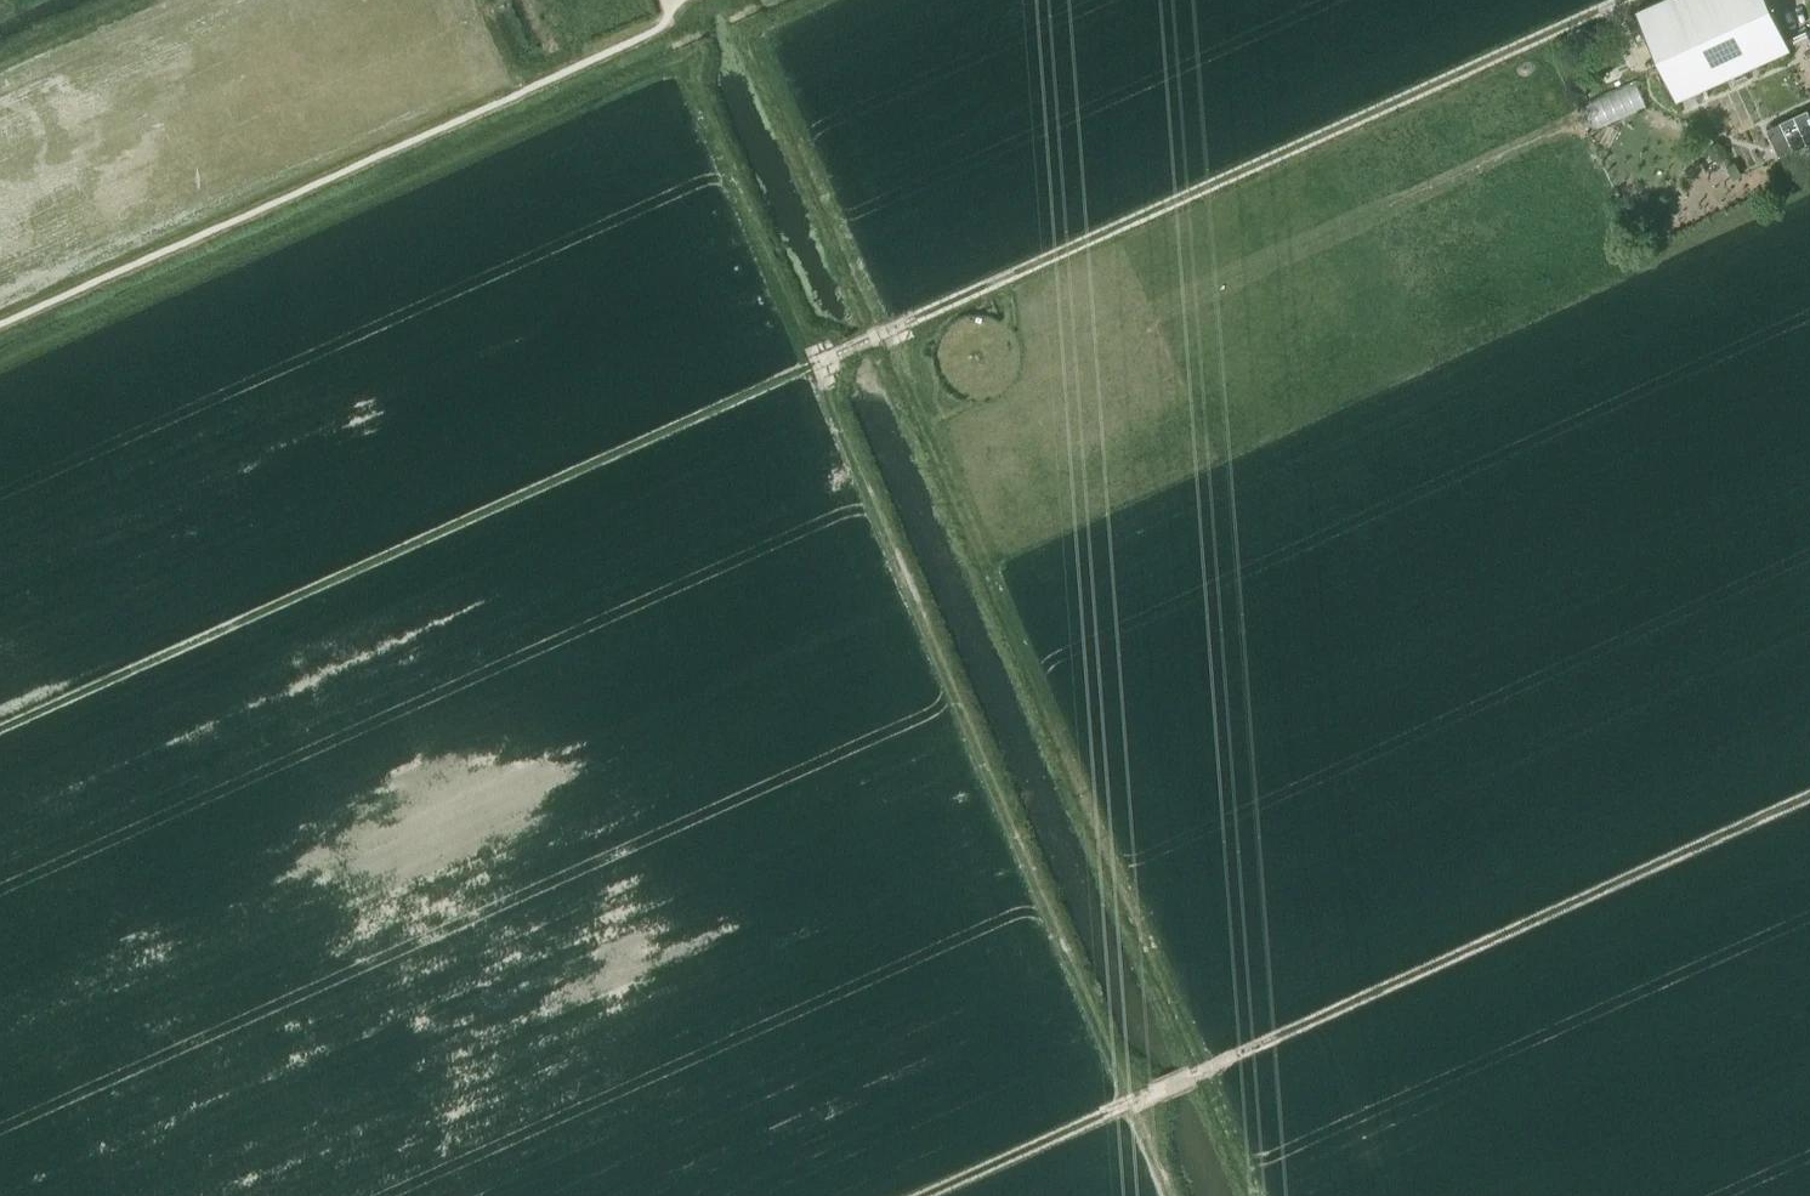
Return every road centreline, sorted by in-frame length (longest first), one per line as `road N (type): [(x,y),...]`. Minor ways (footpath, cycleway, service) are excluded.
road 1 (track): [(0,729),(1619,0)]
road 2 (track): [(929,1195),(1809,794)]

